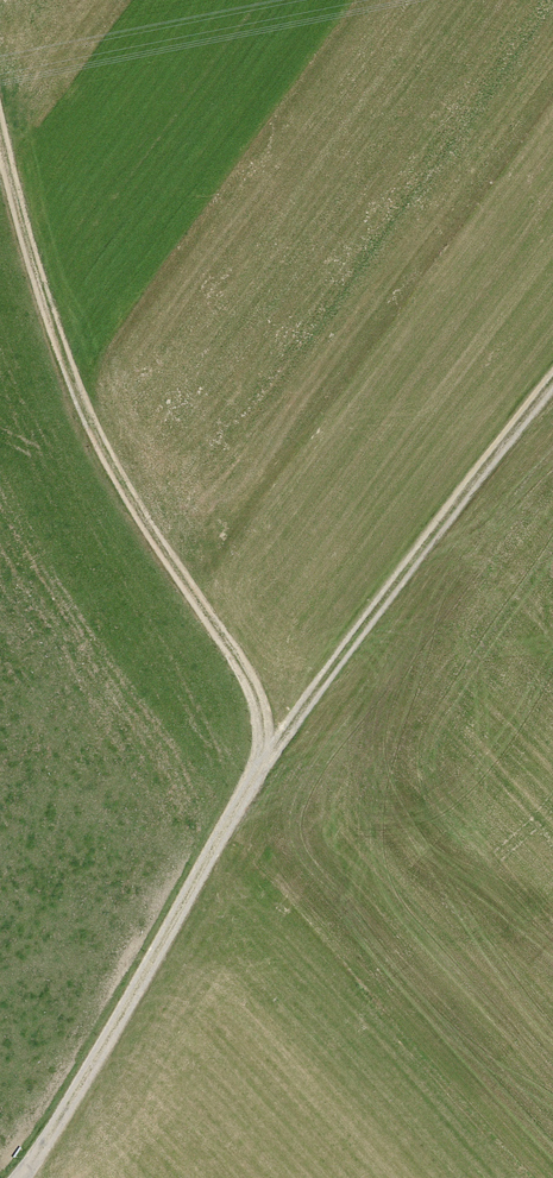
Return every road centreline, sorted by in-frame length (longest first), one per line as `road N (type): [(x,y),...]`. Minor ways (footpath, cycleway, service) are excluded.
road 1 (track): [(0,155),(38,298),(102,464),(175,566),(258,713),(257,766),(17,1177)]
road 2 (track): [(257,766),(552,372)]

